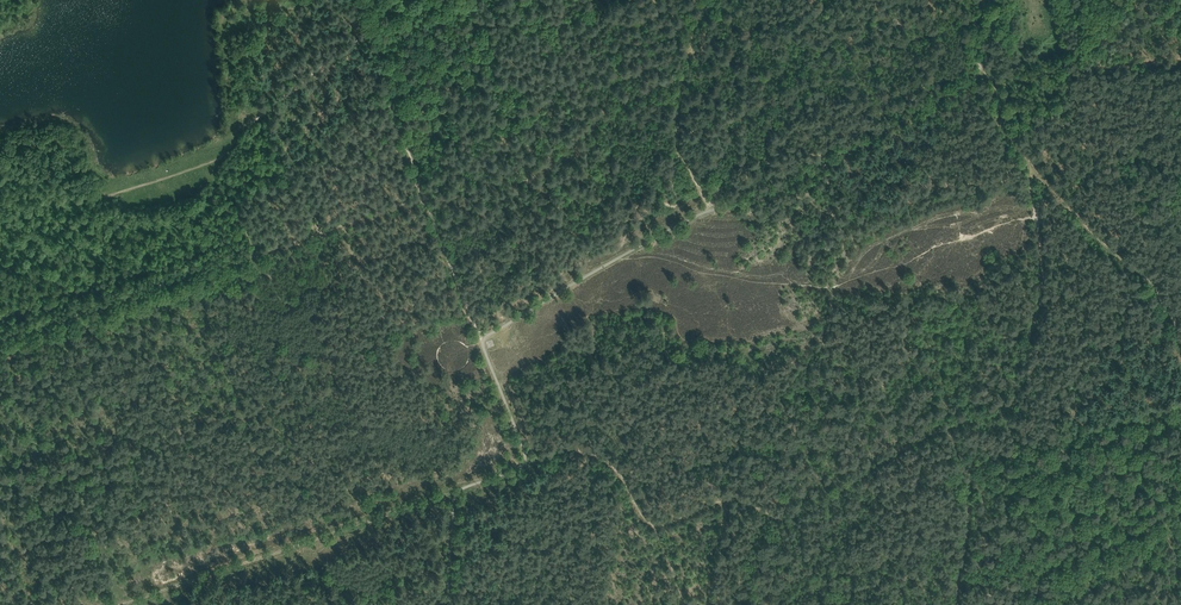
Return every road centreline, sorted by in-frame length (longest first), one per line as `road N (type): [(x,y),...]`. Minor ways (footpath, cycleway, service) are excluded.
road 1 (track): [(726,500),(794,515),(925,436),(1008,404),(1039,286),(1033,218)]
road 2 (track): [(0,183),(44,181),(99,198),(221,157),(377,25),(373,0)]
road 3 (track): [(469,485),(117,604)]
road 4 (track): [(423,194),(188,275)]
road 5 (track): [(188,275),(0,340)]
road 6 (track): [(959,604),(970,470),(946,428)]
road 7 (track): [(377,25),(385,92),(423,194)]
road 8 (track): [(652,525),(622,480),(593,456),(564,451),(523,465)]
road 9 (track): [(482,342),(423,194)]
road 10 (track): [(1172,322),(1155,286),(1074,213)]

